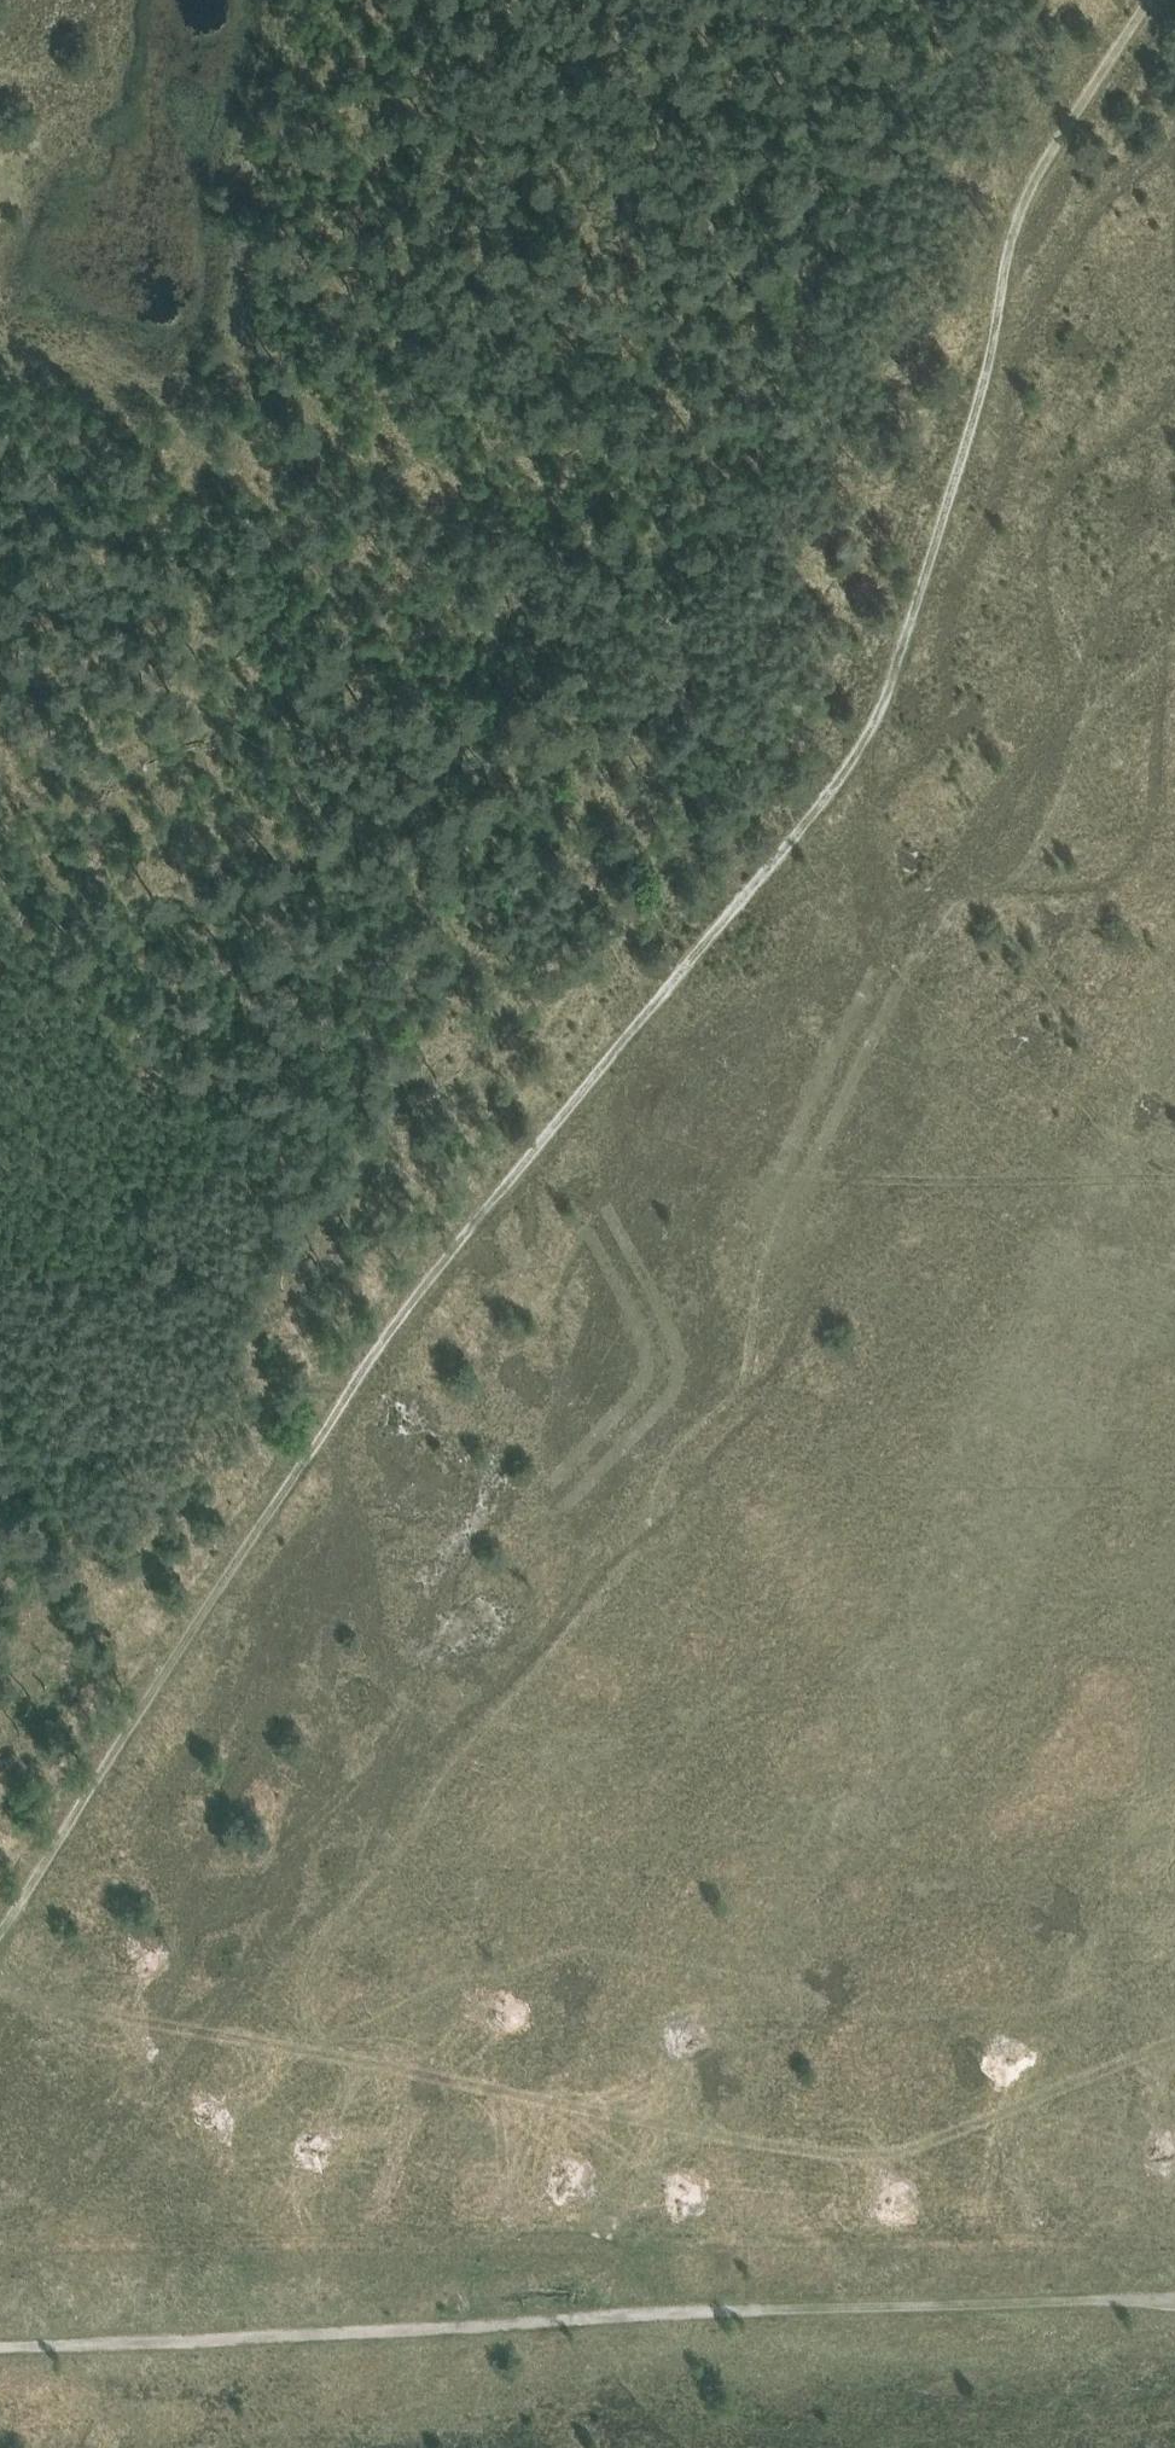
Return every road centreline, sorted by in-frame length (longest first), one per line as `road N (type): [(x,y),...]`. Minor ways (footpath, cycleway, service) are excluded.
road 1 (track): [(0,1938),(372,1356),(851,770),(888,697),(992,359),(1005,250),(1035,178),(1149,0)]
road 2 (track): [(1174,2302),(0,2343)]

